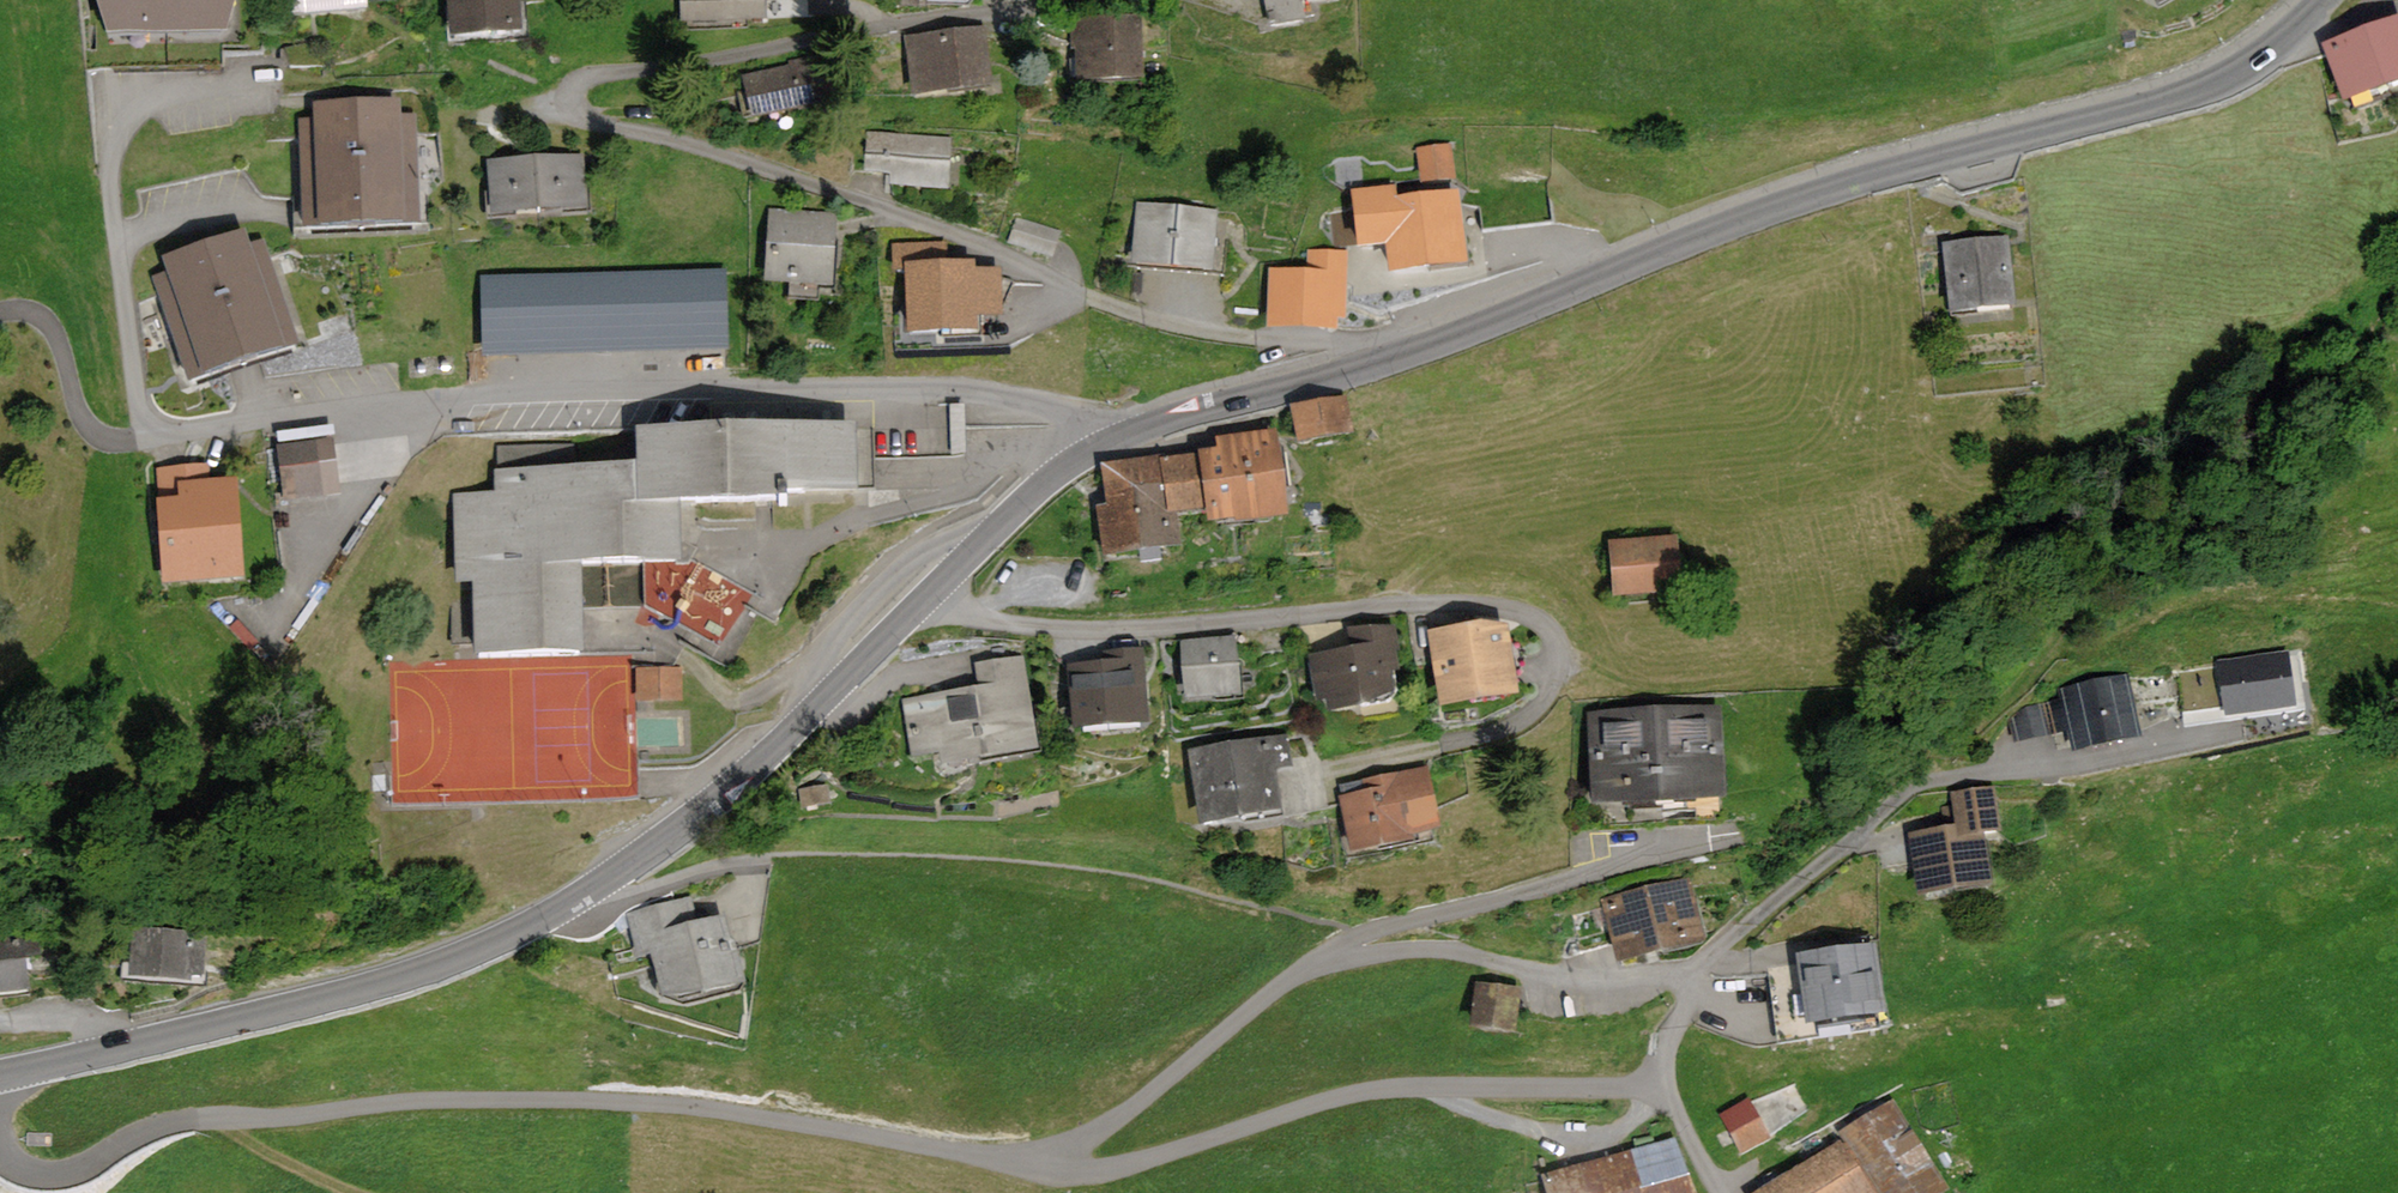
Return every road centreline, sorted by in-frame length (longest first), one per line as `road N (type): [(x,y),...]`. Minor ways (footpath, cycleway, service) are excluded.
road 1 (tertiary): [(0,1075),(383,986),(568,908),(707,811),(778,748),(1052,478),(1136,428),(1462,325),(1787,195),(2171,90),(2257,50),(2317,0)]
road 2 (unclassified): [(1128,1093),(902,1106),(693,1095),(211,1117),(145,1170),(44,1170),(0,1098)]
road 3 (track): [(2397,293),(2143,576),(1917,787)]
road 4 (unclassified): [(1673,1037),(1513,1082),(1128,1093)]
road 5 (unclassified): [(1374,933),(1128,1093)]
road 6 (track): [(0,313),(22,308),(48,321),(95,432),(113,441),(150,434)]

